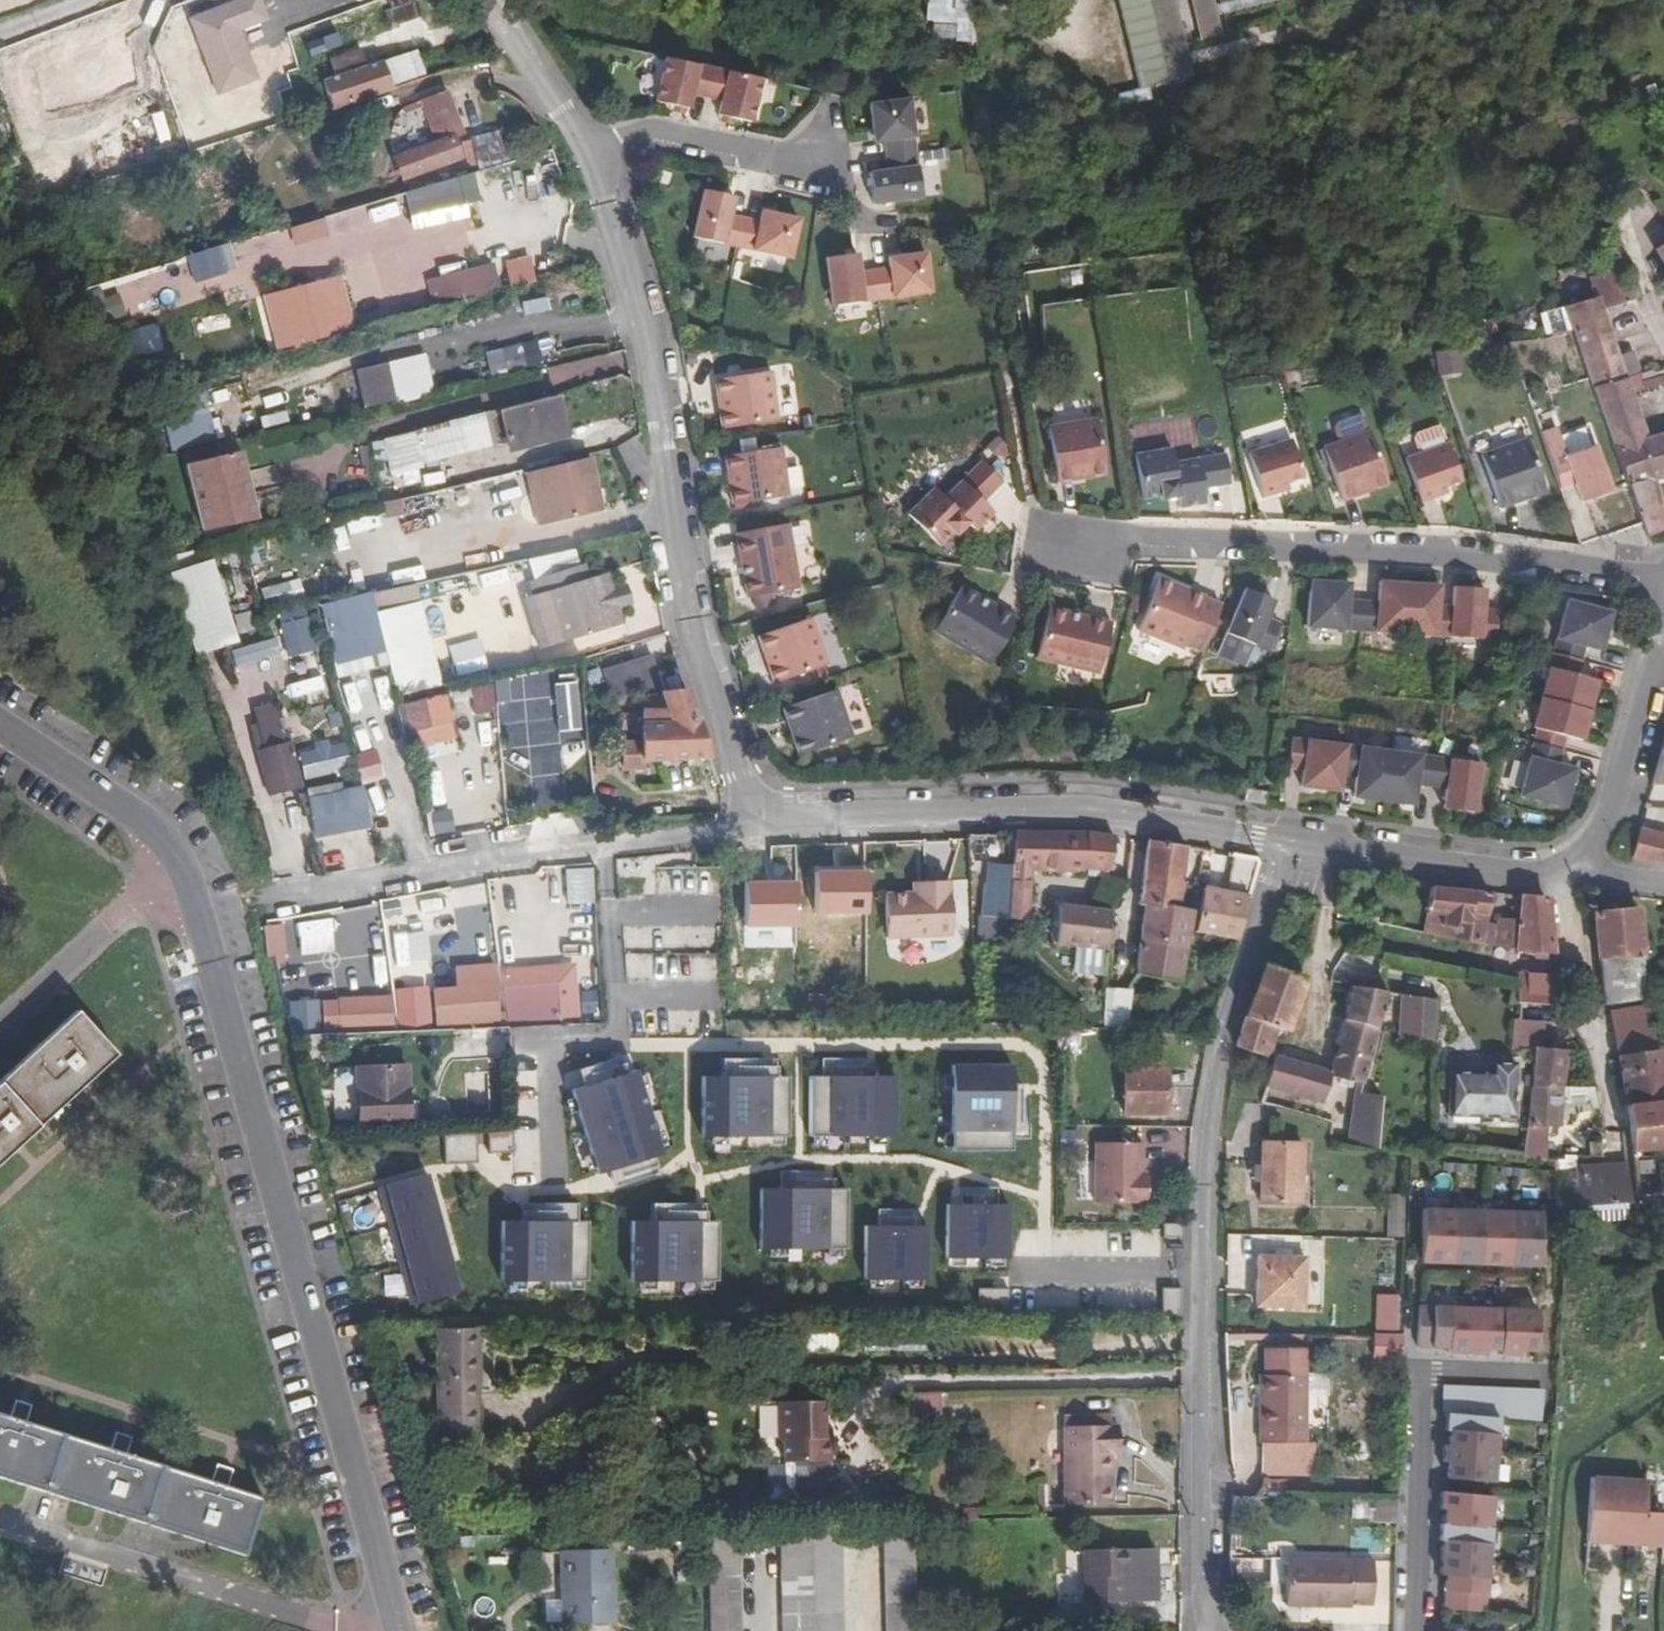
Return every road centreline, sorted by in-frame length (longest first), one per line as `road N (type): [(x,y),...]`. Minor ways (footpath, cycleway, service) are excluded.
road 1 (residential): [(0,722),(150,823),(177,857),(402,1630)]
road 2 (residential): [(1282,842),(1221,1043),(1207,1128),(1203,1597),(1215,1630)]
road 3 (residential): [(748,828),(732,796),(681,610),(606,215),(576,161)]
road 4 (residential): [(1036,534),(1452,552),(1663,580)]
road 5 (residential): [(1282,842),(1019,818),(748,828)]
road 6 (residential): [(748,828),(265,903)]
road 7 (residential): [(896,224),(858,220),(837,169),(654,135),(576,161)]
road 8 (residential): [(1663,605),(1621,794),(1599,844),(1565,873)]
road 9 (residential): [(1565,873),(1501,874),(1282,842)]
road 10 (residential): [(1602,1101),(1565,873)]
road 11 (residential): [(576,161),(484,0)]

